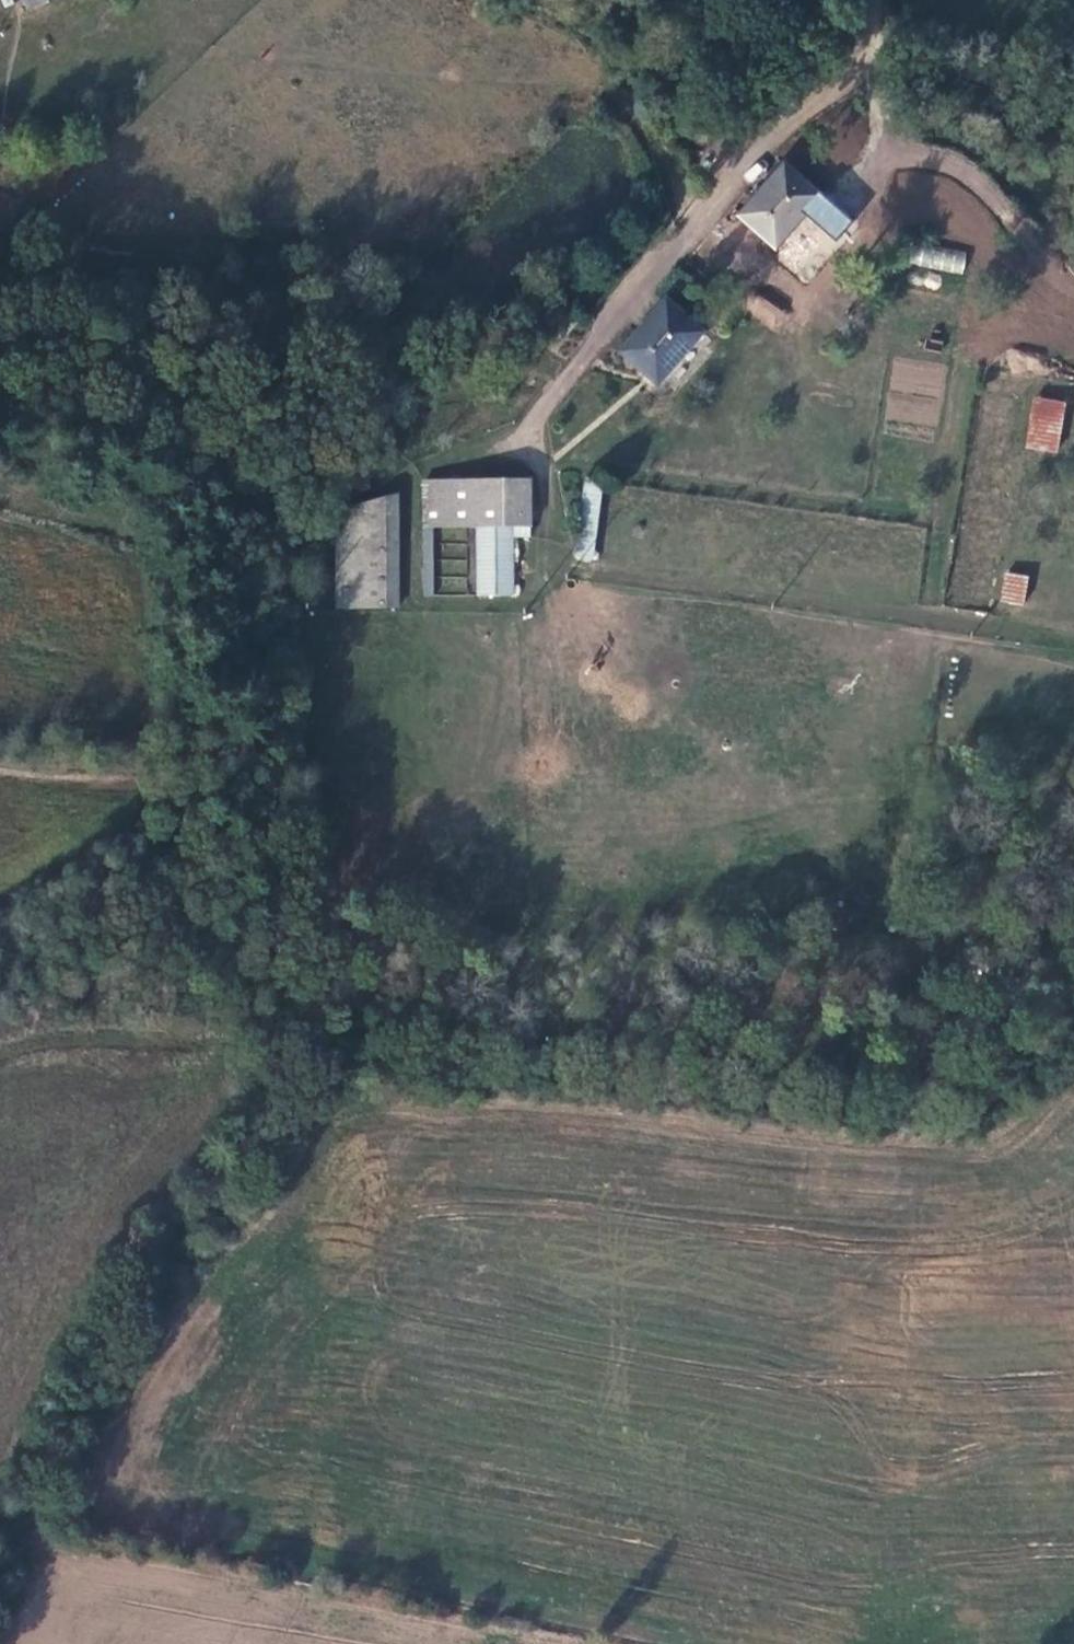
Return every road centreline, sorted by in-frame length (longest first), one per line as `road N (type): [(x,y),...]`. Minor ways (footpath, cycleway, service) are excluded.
road 1 (track): [(876,0),(860,58),(705,203),(531,426)]

